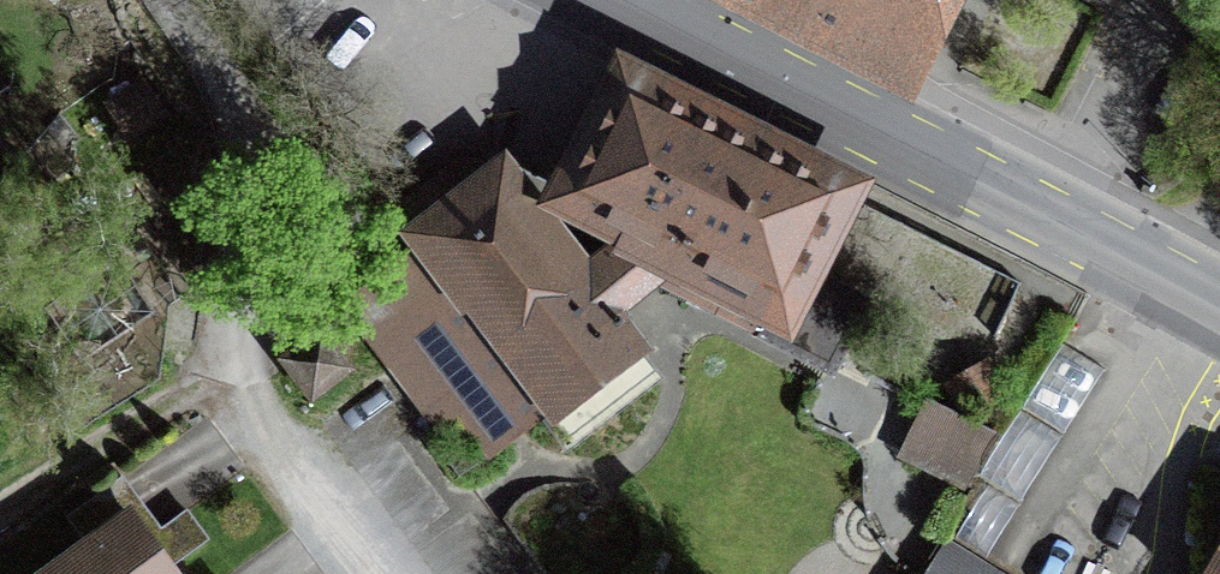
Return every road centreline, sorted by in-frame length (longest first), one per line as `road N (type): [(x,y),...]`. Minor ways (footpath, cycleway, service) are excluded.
road 1 (primary): [(618,0),(1219,311)]
road 2 (residential): [(169,0),(210,67),(247,227),(243,366),(387,573)]

